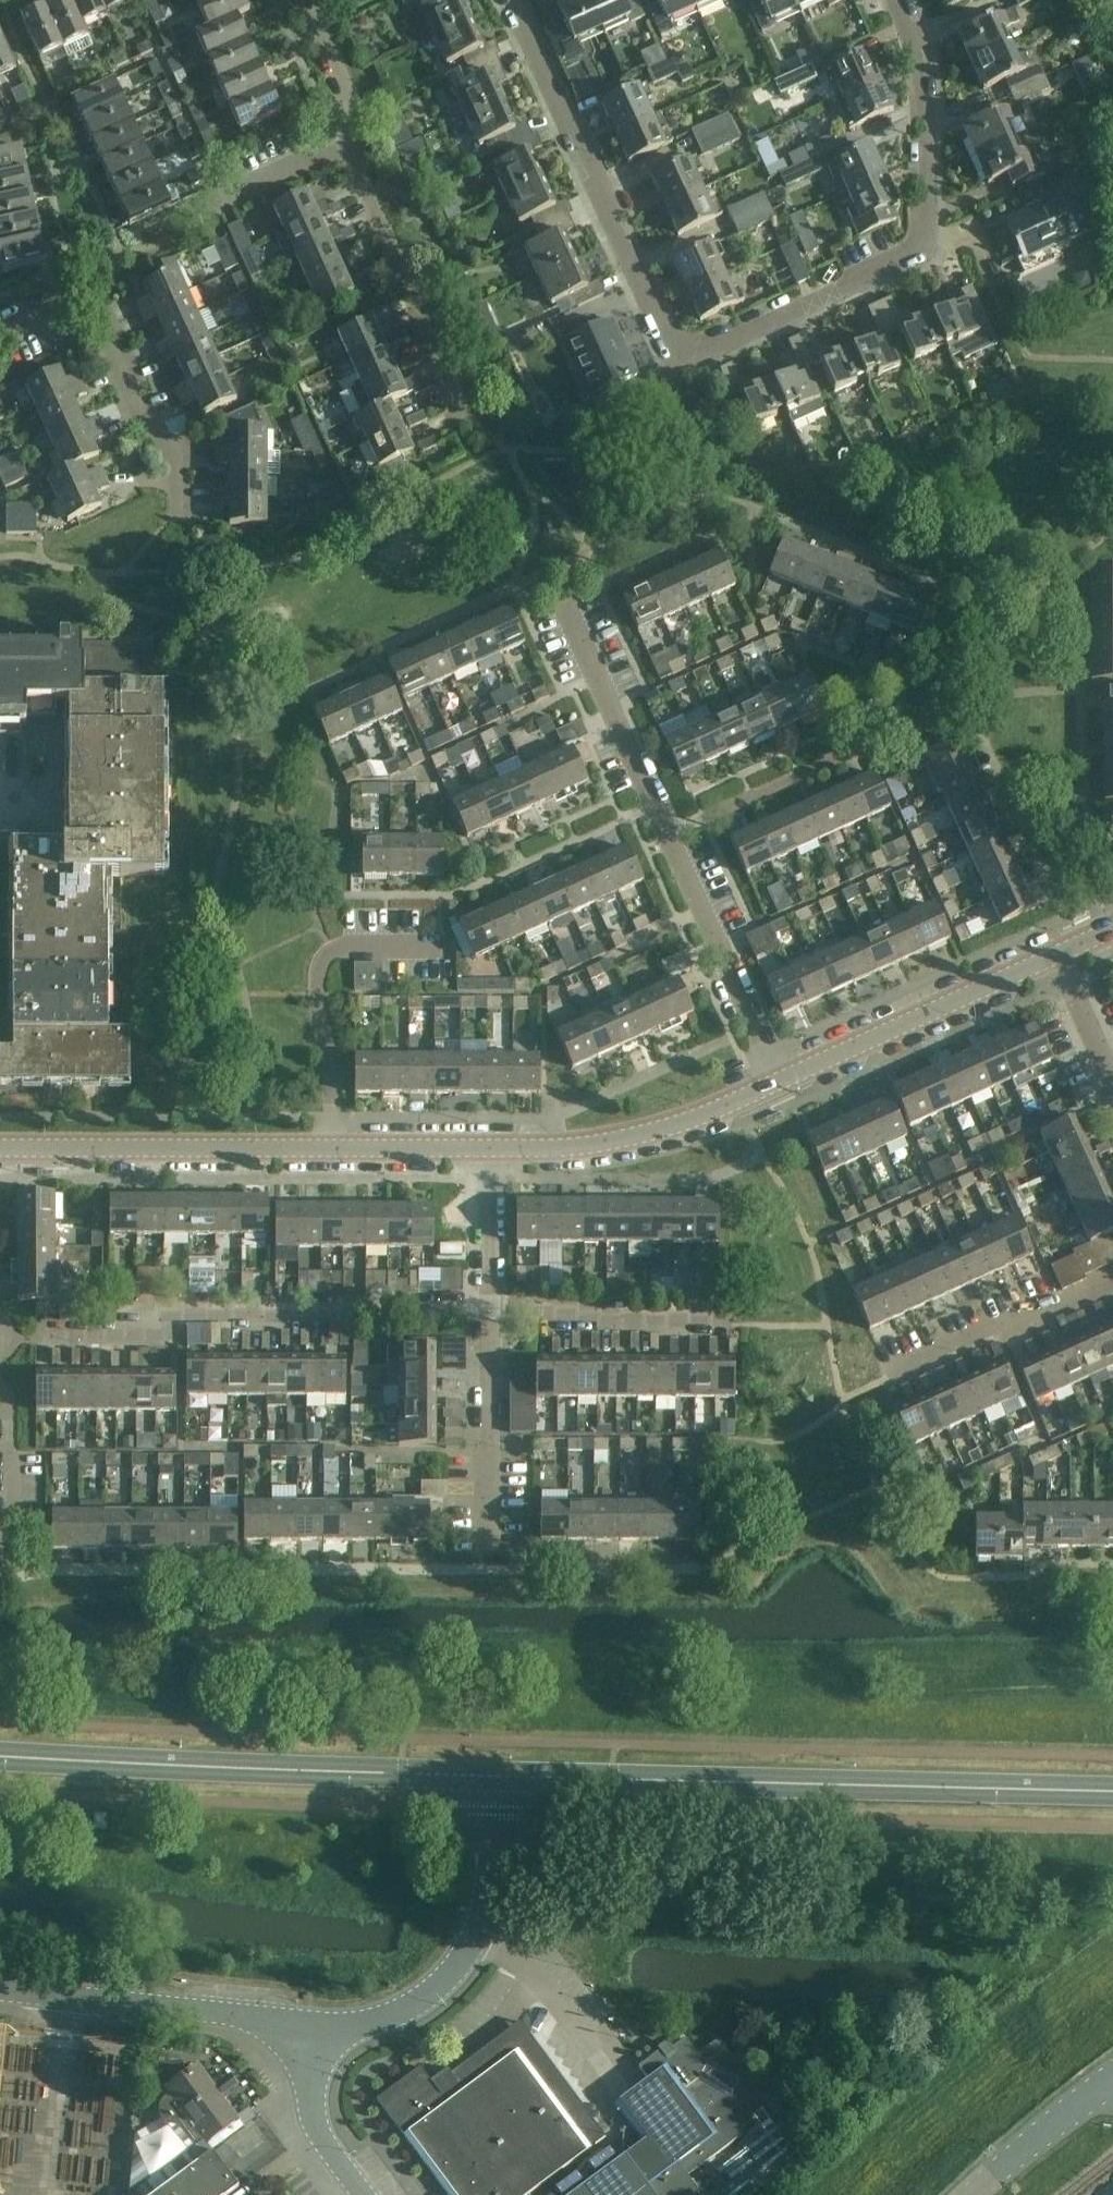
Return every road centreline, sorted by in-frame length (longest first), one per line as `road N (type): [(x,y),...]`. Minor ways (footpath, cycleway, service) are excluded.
road 1 (residential): [(893,0),(918,59),(921,258),(726,349),(679,359),(509,0)]
road 2 (secondary): [(1112,1791),(496,1776)]
road 3 (secondary): [(496,1776),(0,1755)]
road 4 (residential): [(41,1341),(108,1342),(189,1315),(487,1317)]
road 5 (unclassified): [(315,2024),(398,2015),(458,1964),(487,1890),(496,1776)]
road 6 (residential): [(177,514),(173,450),(143,426),(93,307),(68,303),(0,336)]
road 7 (tertiary): [(0,1150),(332,1148)]
road 8 (unclassified): [(0,1991),(315,2024)]
road 9 (residential): [(332,1148),(320,971),(344,946),(441,946)]
road 10 (tertiary): [(778,1083),(1055,955)]
road 11 (residential): [(467,421),(417,289),(401,272),(354,165),(356,143)]
road 12 (residential): [(669,836),(942,714)]
road 13 (tertiary): [(490,1149),(598,1145),(648,1134),(778,1083)]
road 14 (residential): [(778,1083),(669,836)]
road 15 (residential): [(669,836),(568,610)]
road 16 (residential): [(487,1317),(686,1322),(716,1330)]
road 17 (residential): [(486,1547),(487,1317)]
road 18 (residential): [(900,1367),(1112,1280)]
road 19 (unclassified): [(364,2194),(314,2117),(315,2024)]
road 20 (residential): [(487,1317),(490,1149)]
road 21 (residential): [(209,206),(356,143)]
road 22 (residential): [(3,1546),(0,1387)]
road 23 (tertiary): [(332,1148),(490,1149)]
road 24 (residential): [(356,143),(354,106),(305,0)]
road 25 (tertiary): [(1005,2173),(1112,2083)]
road 26 (residential): [(1112,1082),(1055,955)]

